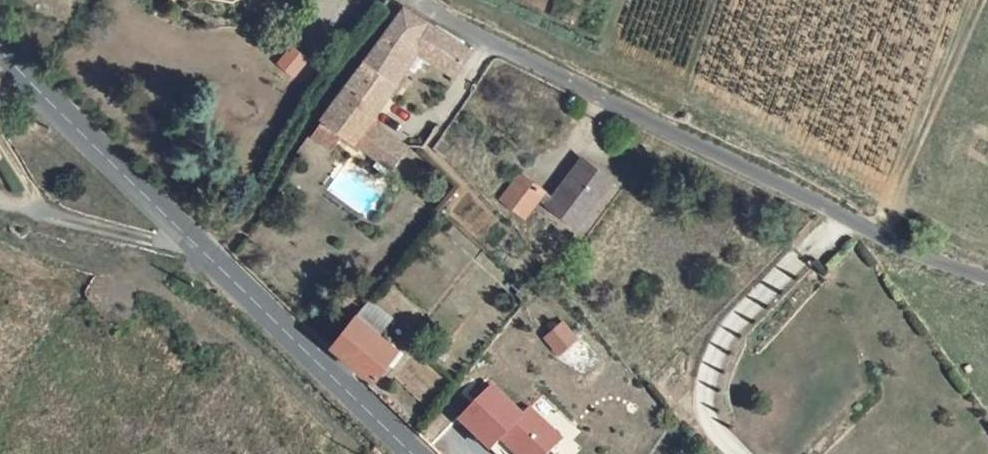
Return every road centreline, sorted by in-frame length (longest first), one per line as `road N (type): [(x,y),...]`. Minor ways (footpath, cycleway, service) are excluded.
road 1 (unclassified): [(423,0),(914,252),(987,278)]
road 2 (tertiary): [(0,32),(191,240),(414,453)]
road 3 (track): [(875,232),(979,0)]

